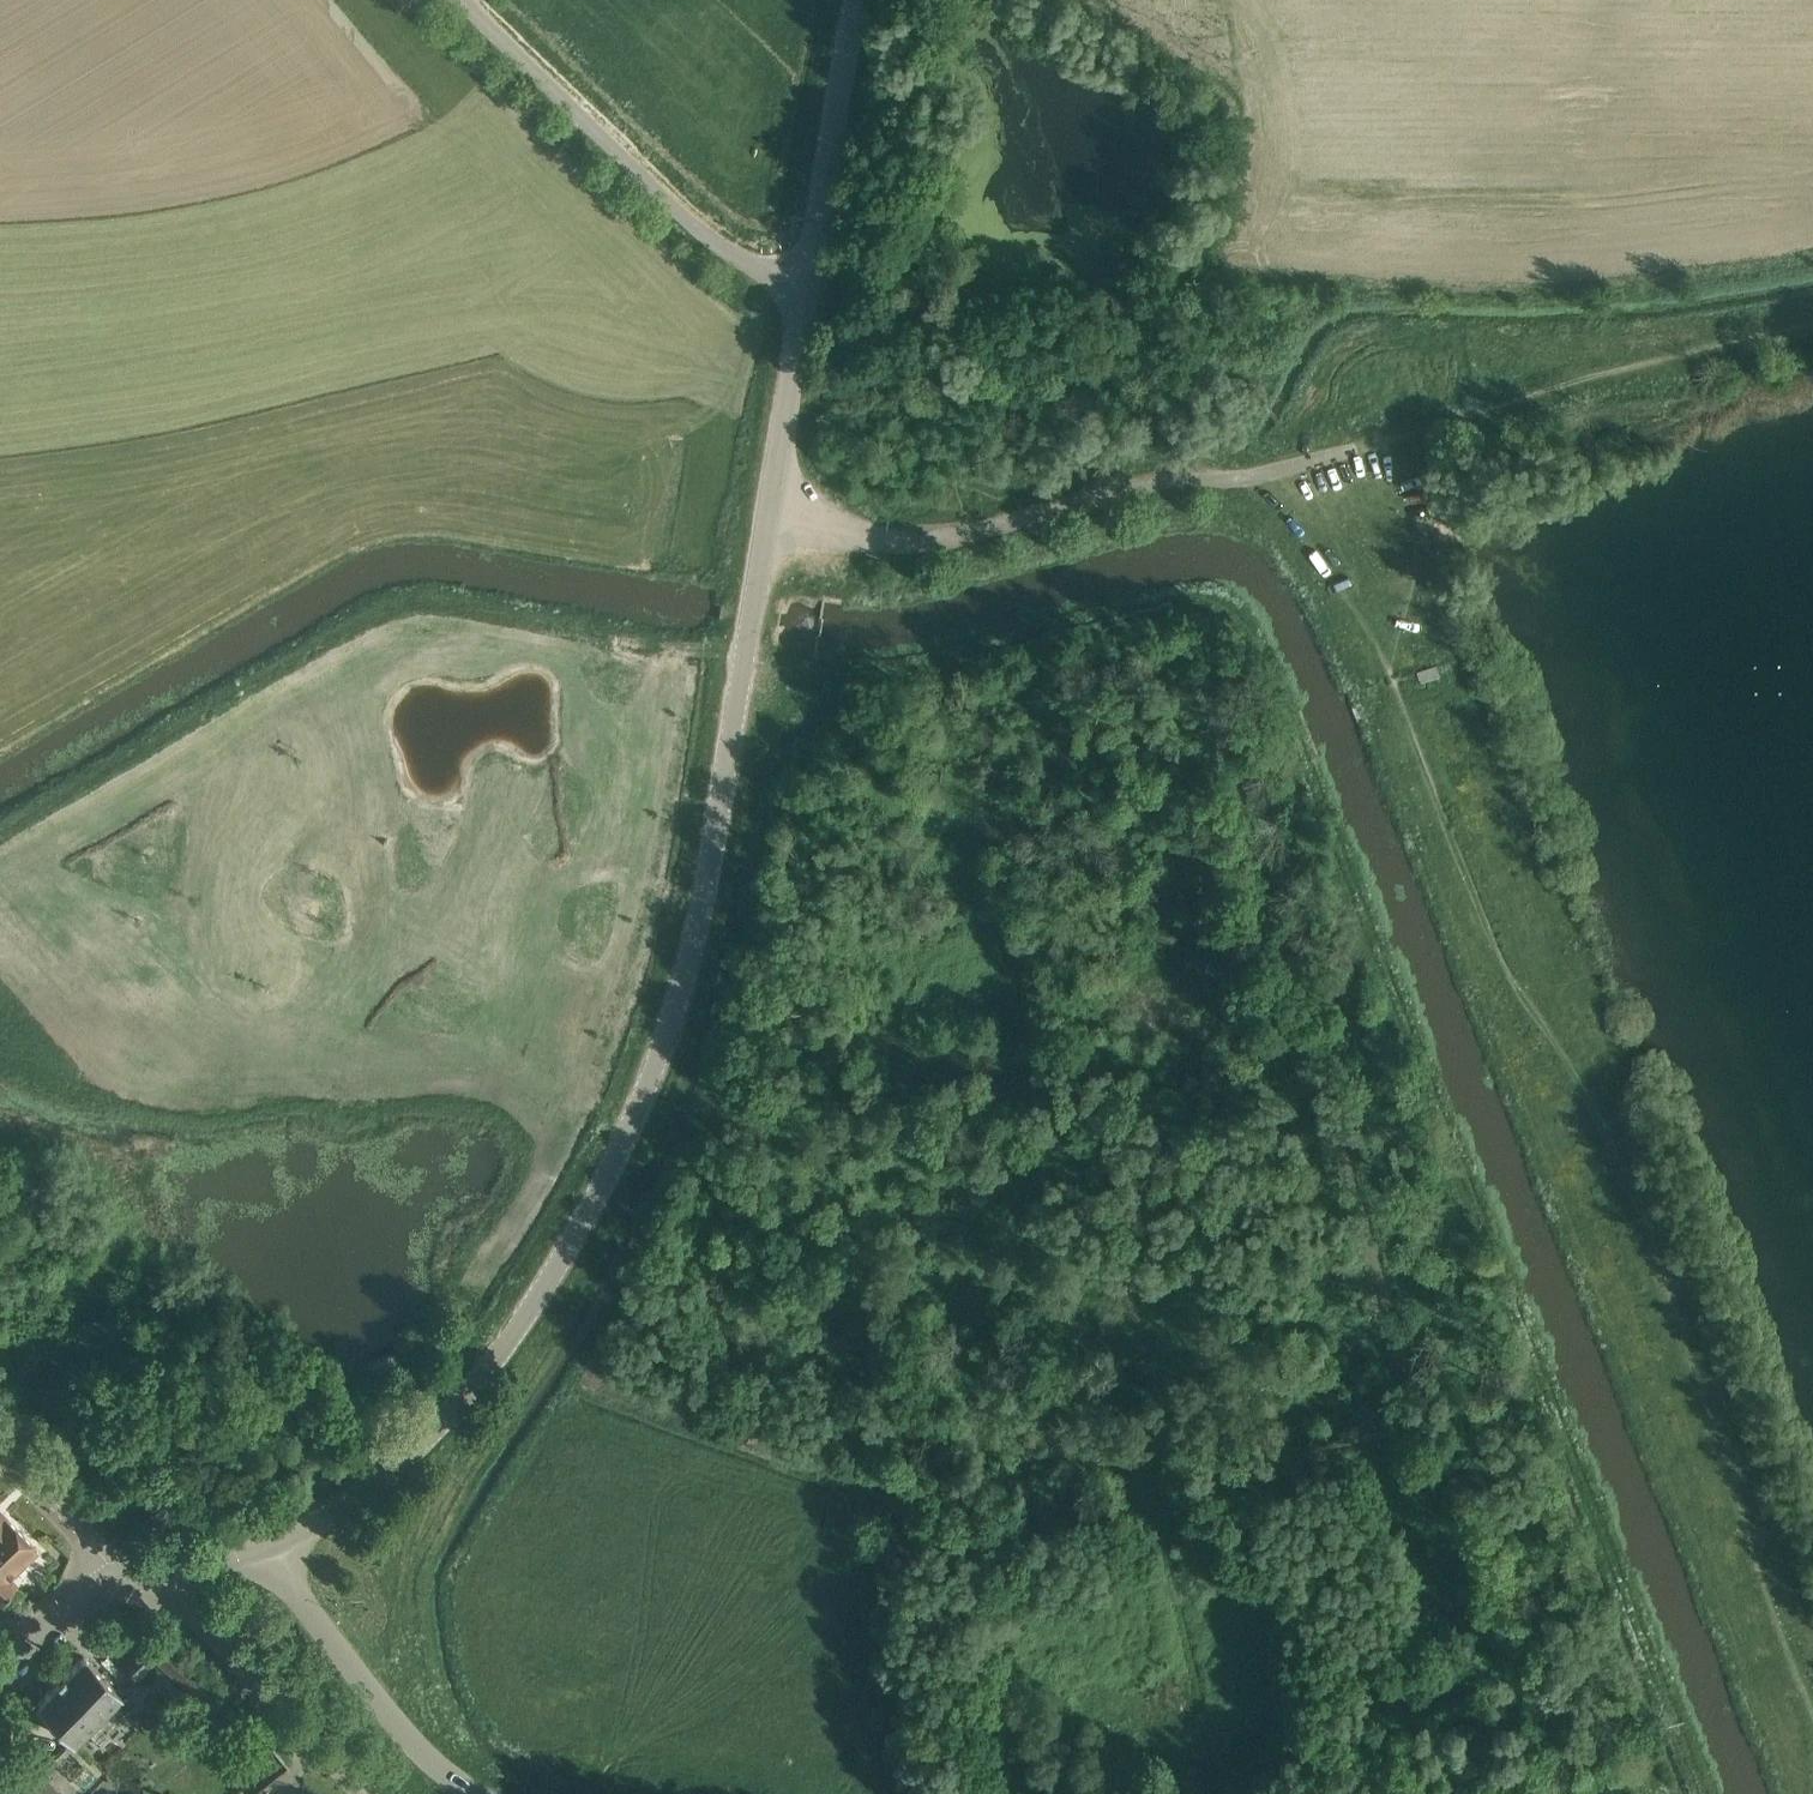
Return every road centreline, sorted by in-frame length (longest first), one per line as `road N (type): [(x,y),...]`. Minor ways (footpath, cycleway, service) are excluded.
road 1 (tertiary): [(265,1552),(332,1516),(435,1426),(525,1309),(605,1170),(688,968),(708,893),(765,524)]
road 2 (unclassified): [(765,524),(940,542),(1175,475),(1249,478),(1812,321)]
road 3 (unclassified): [(806,263),(736,253),(693,226),(461,0)]
road 4 (residential): [(360,1793),(213,1632),(126,1578)]
road 5 (unclassified): [(473,1793),(431,1763),(265,1552)]
road 6 (tertiary): [(806,263),(850,0)]
road 7 (tertiary): [(765,524),(806,263)]
road 8 (unclassified): [(126,1578),(0,1449)]
road 9 (tertiary): [(0,1673),(88,1594),(126,1578)]
road 10 (tertiary): [(126,1578),(265,1552)]

